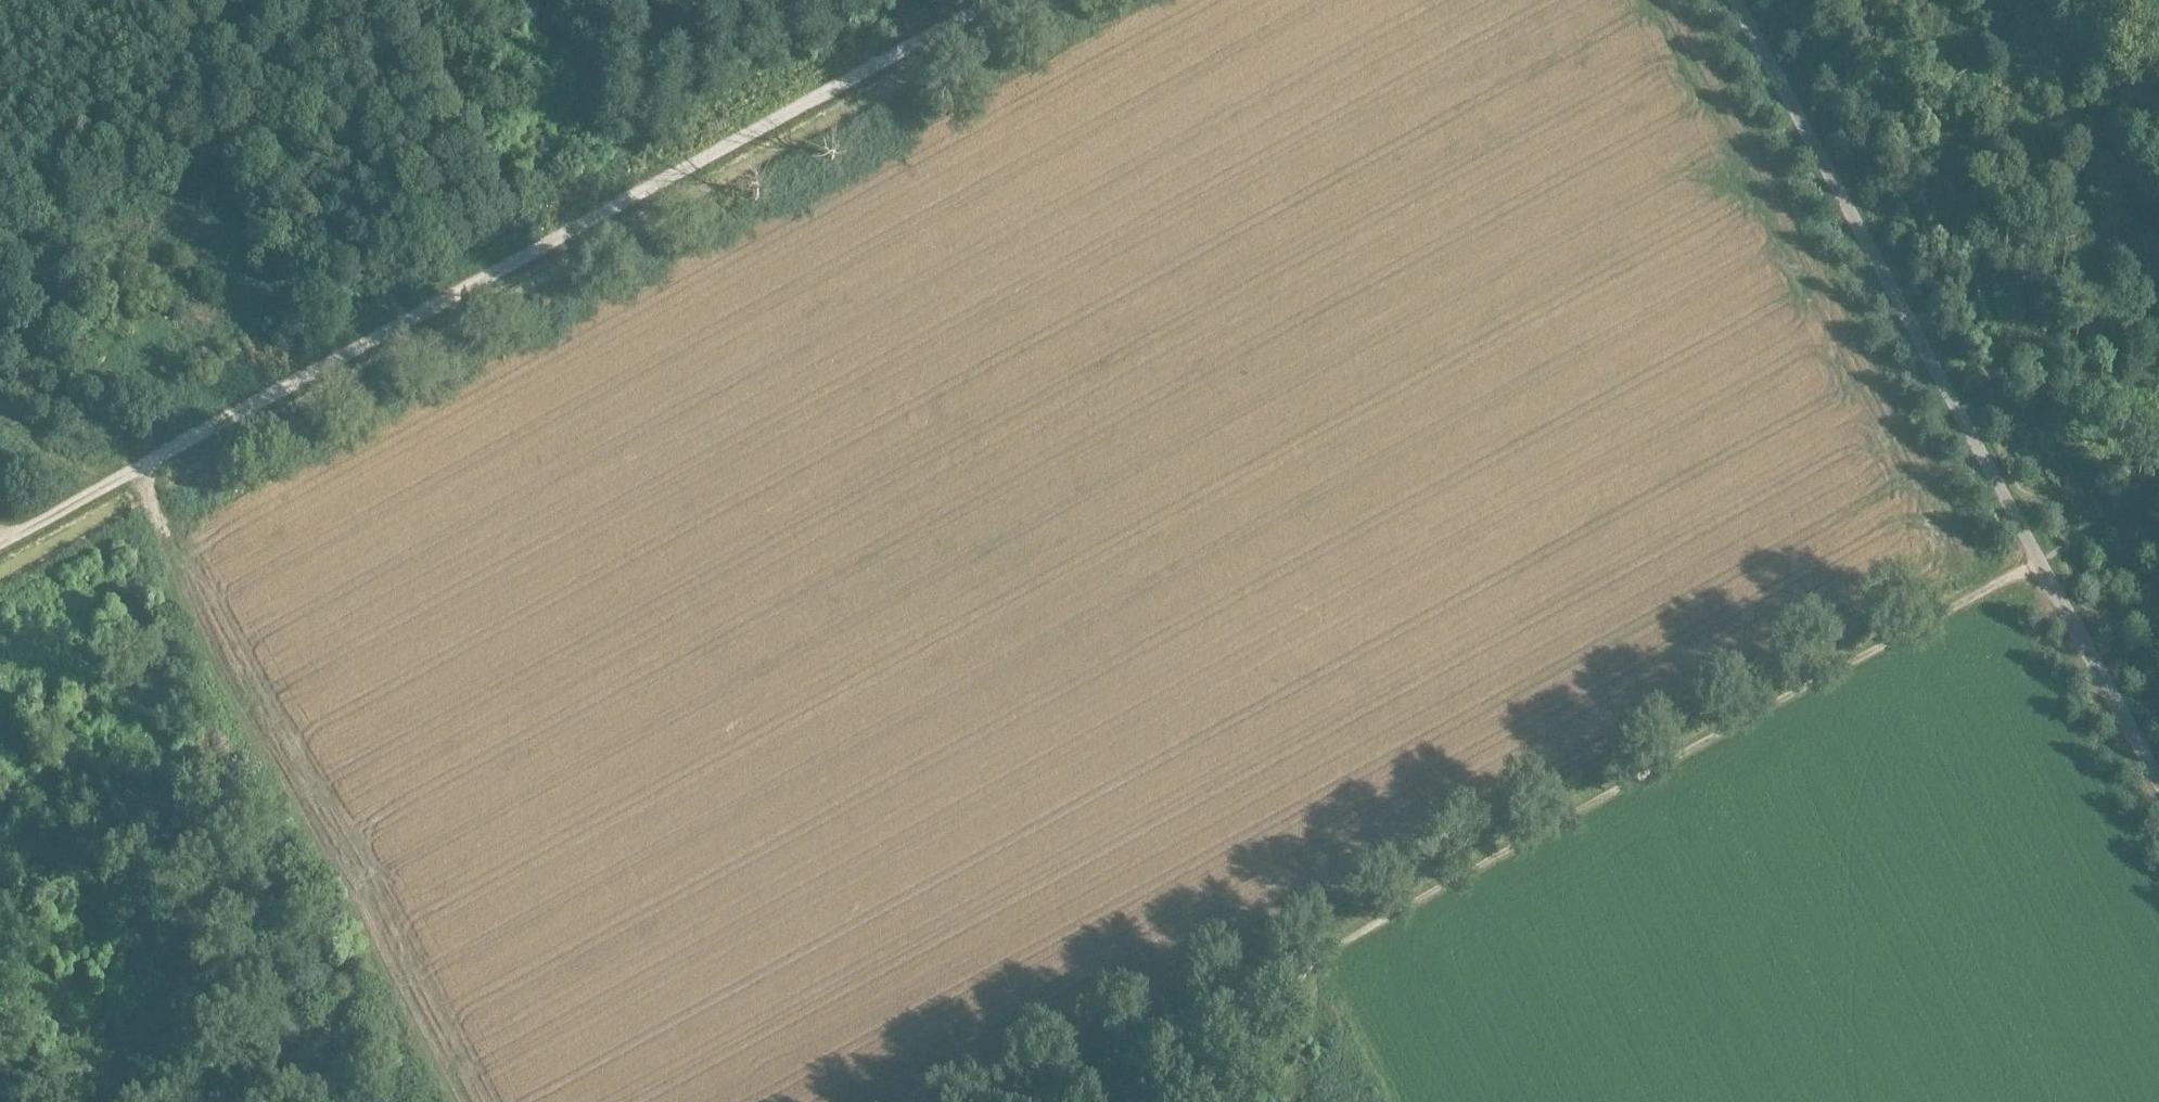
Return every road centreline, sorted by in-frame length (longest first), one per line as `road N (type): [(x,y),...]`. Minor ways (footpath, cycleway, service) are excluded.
road 1 (track): [(995,0),(0,545)]
road 2 (unclassified): [(2158,782),(1733,0)]
road 3 (track): [(2037,564),(1299,971)]

